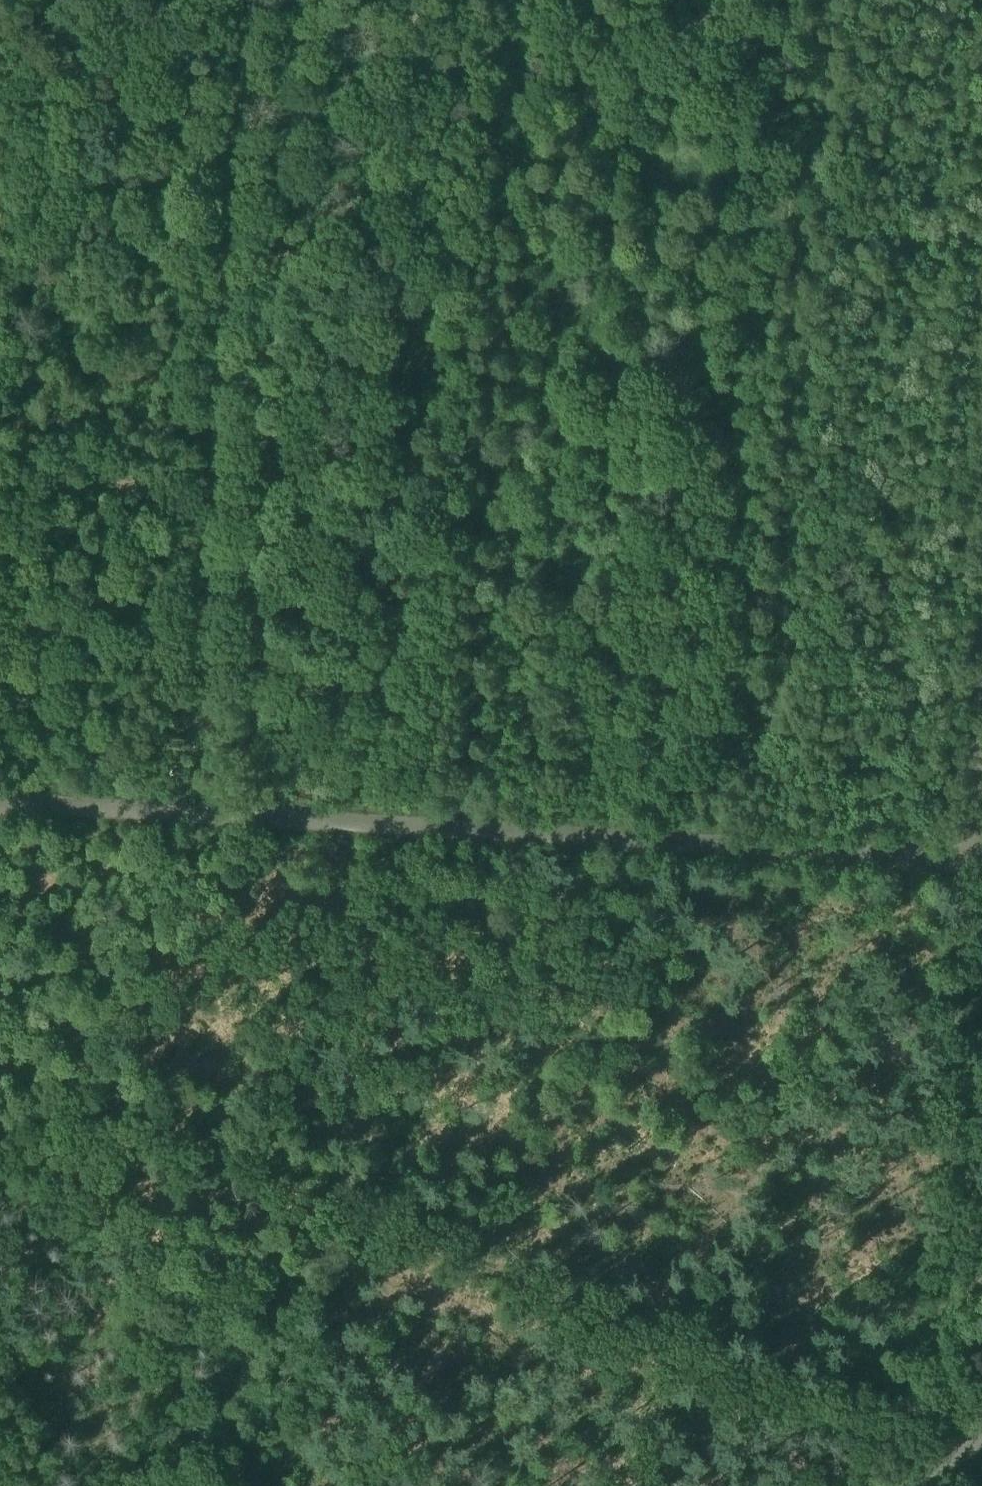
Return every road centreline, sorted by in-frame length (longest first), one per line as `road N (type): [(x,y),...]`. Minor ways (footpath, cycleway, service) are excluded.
road 1 (unclassified): [(0,802),(965,859)]
road 2 (unclassified): [(965,859),(981,696)]

